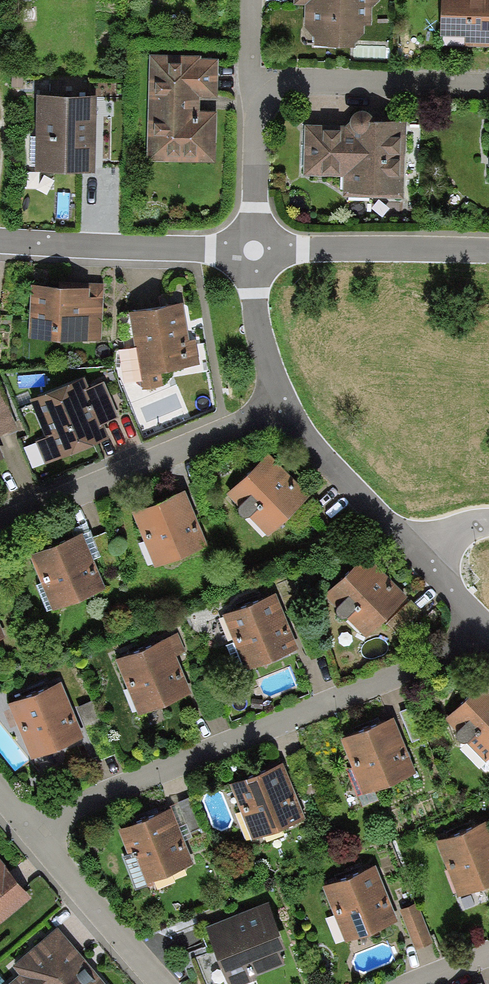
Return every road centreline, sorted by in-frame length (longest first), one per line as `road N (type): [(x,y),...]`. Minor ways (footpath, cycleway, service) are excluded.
road 1 (residential): [(488,643),(26,826)]
road 2 (residential): [(0,525),(281,404)]
road 3 (residential): [(255,248),(0,240)]
road 4 (residential): [(488,83),(251,72)]
road 5 (residential): [(488,250),(255,248)]
road 6 (residential): [(166,983),(26,826)]
road 7 (residential): [(281,404),(420,557)]
road 8 (residential): [(251,72),(255,248)]
road 9 (residential): [(255,248),(259,332),(281,404)]

